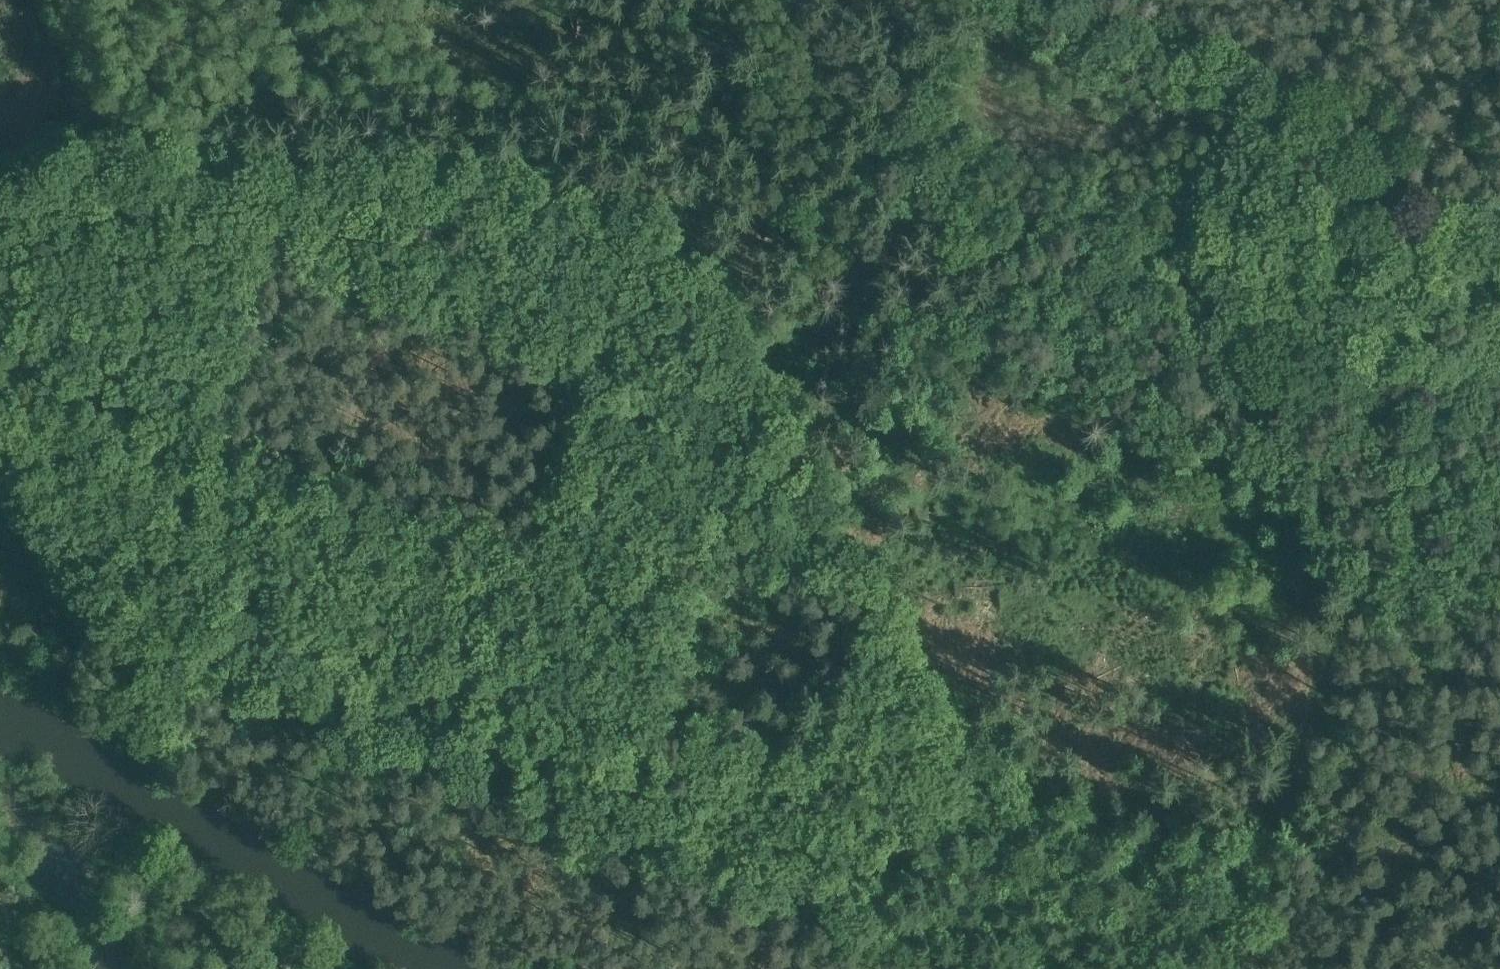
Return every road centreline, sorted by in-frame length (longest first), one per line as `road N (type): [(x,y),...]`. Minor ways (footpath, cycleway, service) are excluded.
road 1 (track): [(1054,0),(1248,73),(1359,188),(1415,206),(1499,212)]

